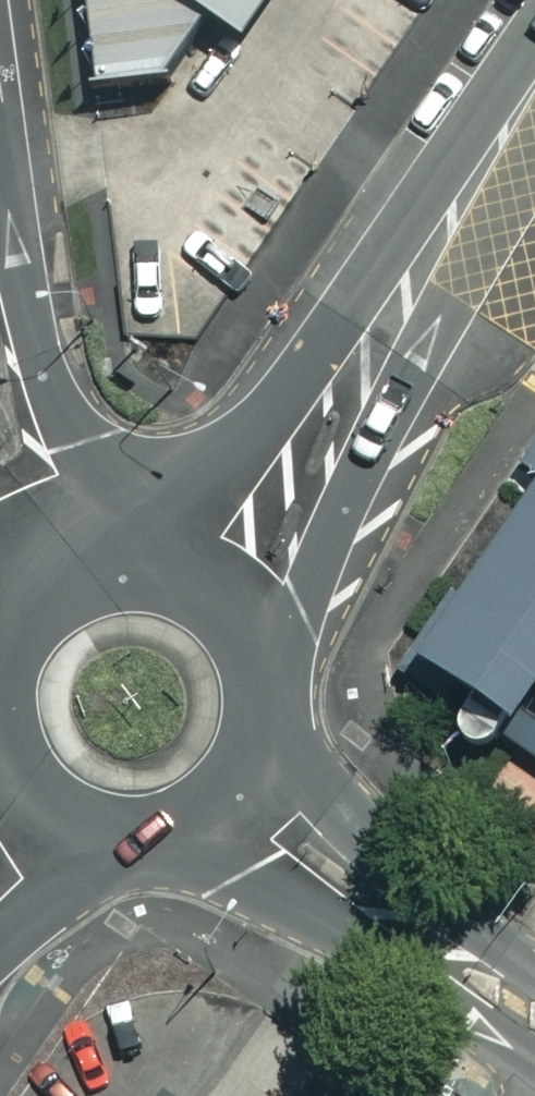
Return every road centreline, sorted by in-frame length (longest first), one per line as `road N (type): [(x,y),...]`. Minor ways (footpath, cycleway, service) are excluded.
road 1 (tertiary): [(534,84),(235,583)]
road 2 (tertiary): [(534,1017),(237,797)]
road 3 (tertiary): [(235,583),(272,636),(283,701),(262,769),(237,797)]
road 4 (tertiary): [(237,797),(202,822),(161,836),(118,837),(76,825),(40,802)]
road 5 (tertiary): [(38,582),(68,562),(136,545),(205,562),(235,583)]
road 6 (tertiary): [(38,582),(0,379)]

